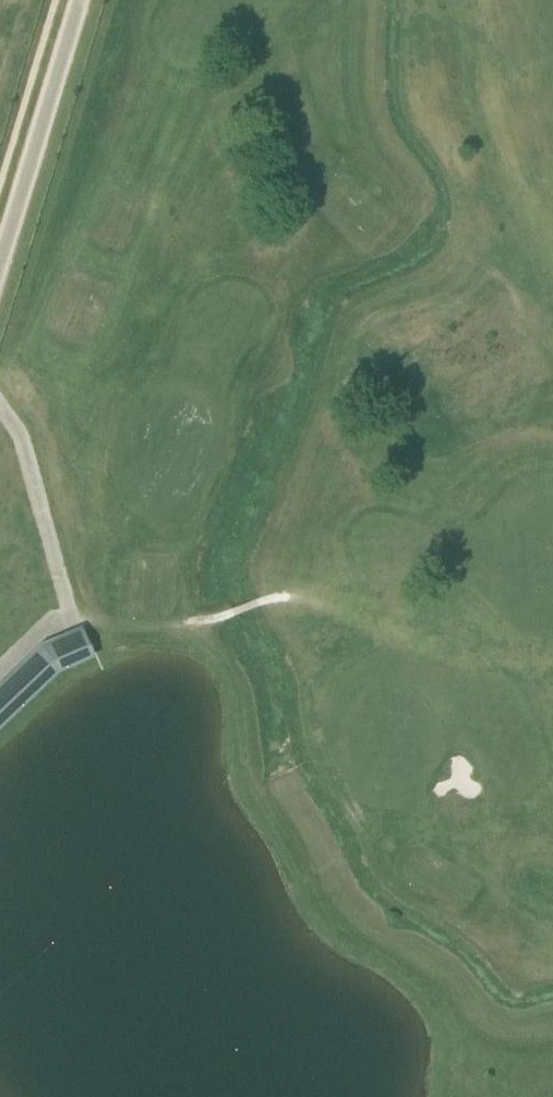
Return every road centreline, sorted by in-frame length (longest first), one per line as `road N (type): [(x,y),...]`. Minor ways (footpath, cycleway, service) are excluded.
road 1 (unclassified): [(0,257),(78,0)]

